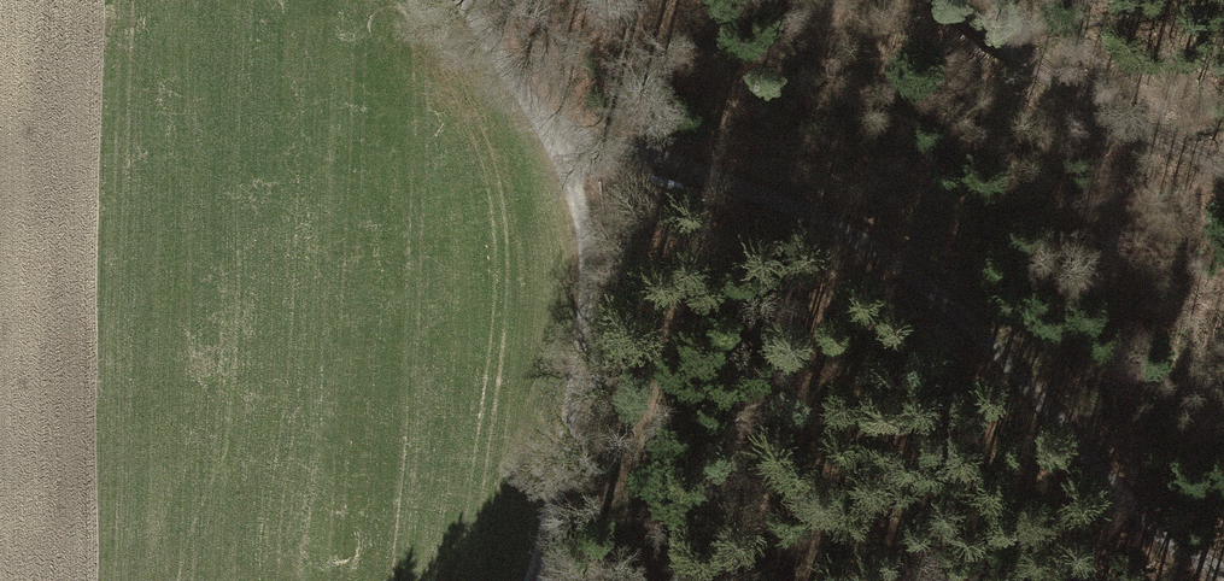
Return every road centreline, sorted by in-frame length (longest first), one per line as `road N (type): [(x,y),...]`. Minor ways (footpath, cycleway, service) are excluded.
road 1 (track): [(1223,565),(1116,498),(928,278),(831,220),(627,156),(540,116)]
road 2 (track): [(529,580),(550,531),(585,356),(574,181),(540,116)]
road 3 (track): [(944,0),(1058,89),(1223,170)]
road 4 (track): [(540,116),(498,37),(466,0)]

